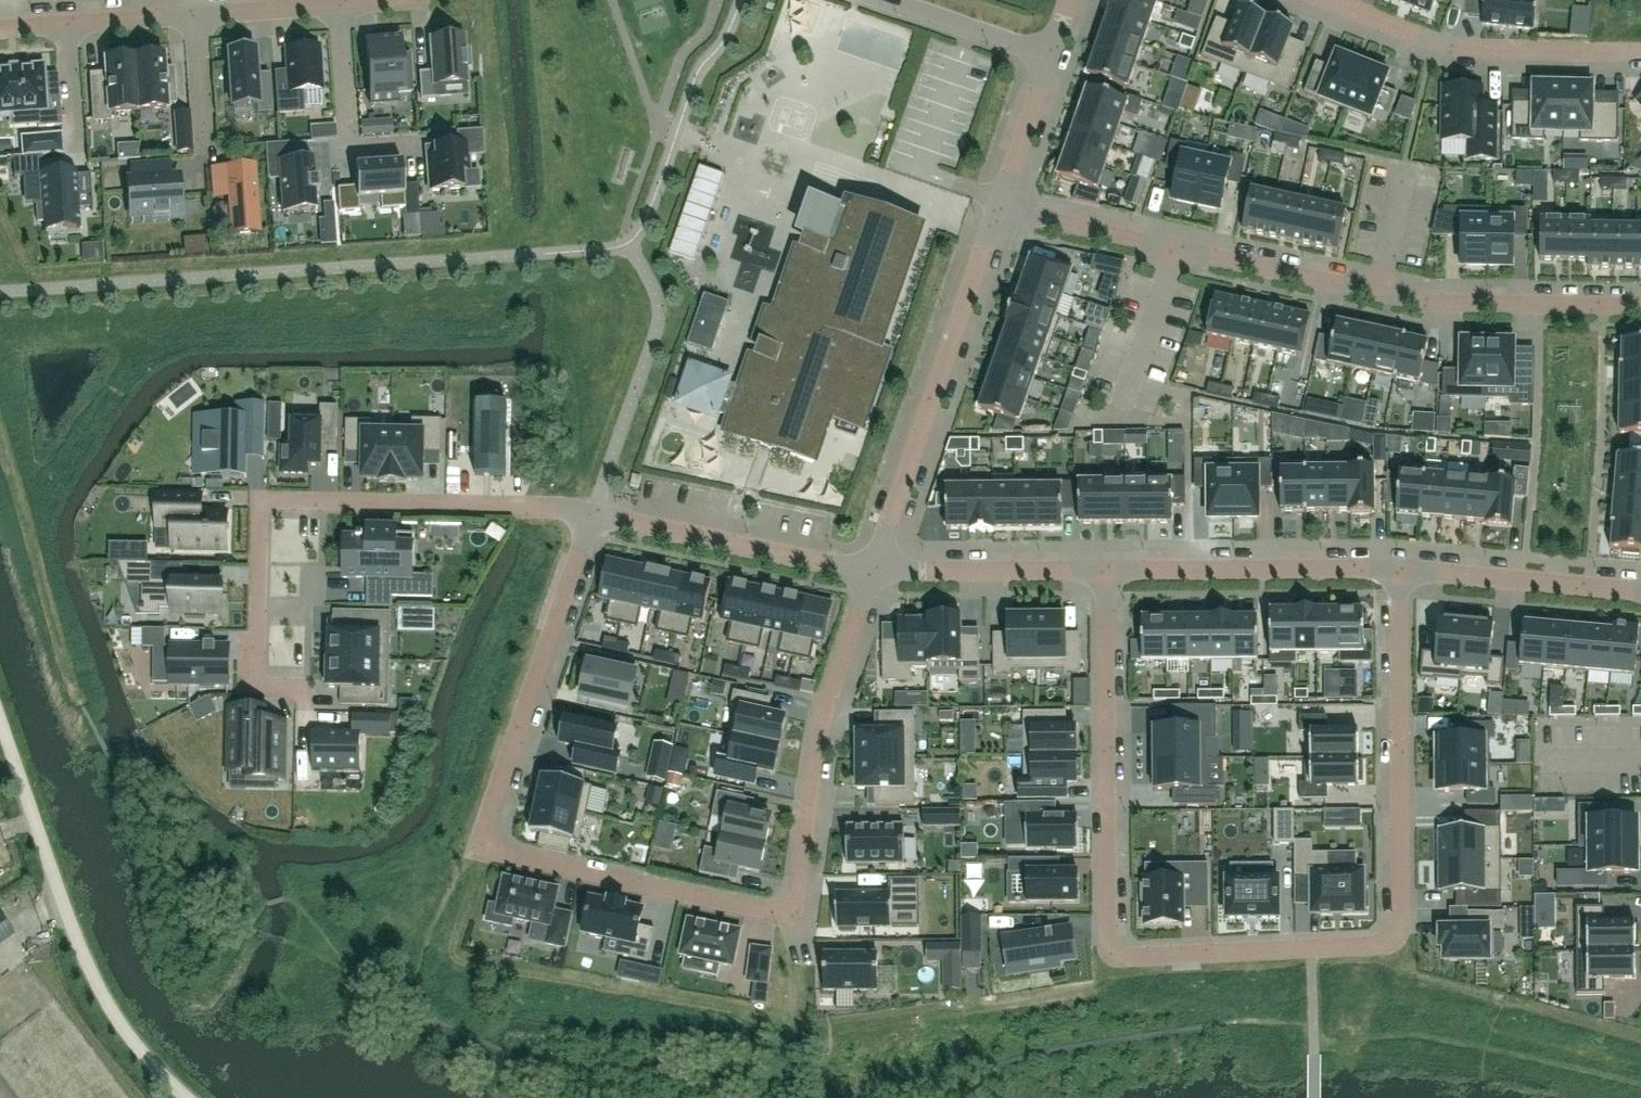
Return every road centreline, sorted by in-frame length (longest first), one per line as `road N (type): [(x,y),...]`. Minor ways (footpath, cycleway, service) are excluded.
road 1 (residential): [(1105,568),(1112,933),(1117,947),(1140,954),(1359,944),(1392,933),(1400,570)]
road 2 (residential): [(793,915),(474,849),(589,513)]
road 3 (residential): [(1640,308),(1399,300),(1035,216),(999,198)]
road 4 (residential): [(302,685),(251,683),(257,502),(589,513)]
road 5 (residential): [(0,722),(92,975),(127,1031),(187,1097)]
road 6 (residential): [(870,571),(999,198)]
road 7 (residential): [(870,571),(811,768),(793,915)]
road 8 (residential): [(1640,52),(1446,45),(1326,0)]
road 9 (residential): [(1400,570),(1105,568)]
road 10 (residential): [(589,513),(870,571)]
road 11 (residential): [(1640,592),(1400,570)]
road 12 (residential): [(1105,568),(870,571)]
road 13 (residential): [(1048,54),(894,0)]
road 14 (residential): [(999,198),(1048,54)]
road 15 (residential): [(336,3),(347,148)]
road 16 (residential): [(336,3),(194,13)]
road 17 (residential): [(194,13),(202,149)]
road 18 (residential): [(194,13),(66,23)]
road 19 (residential): [(66,23),(71,145)]

